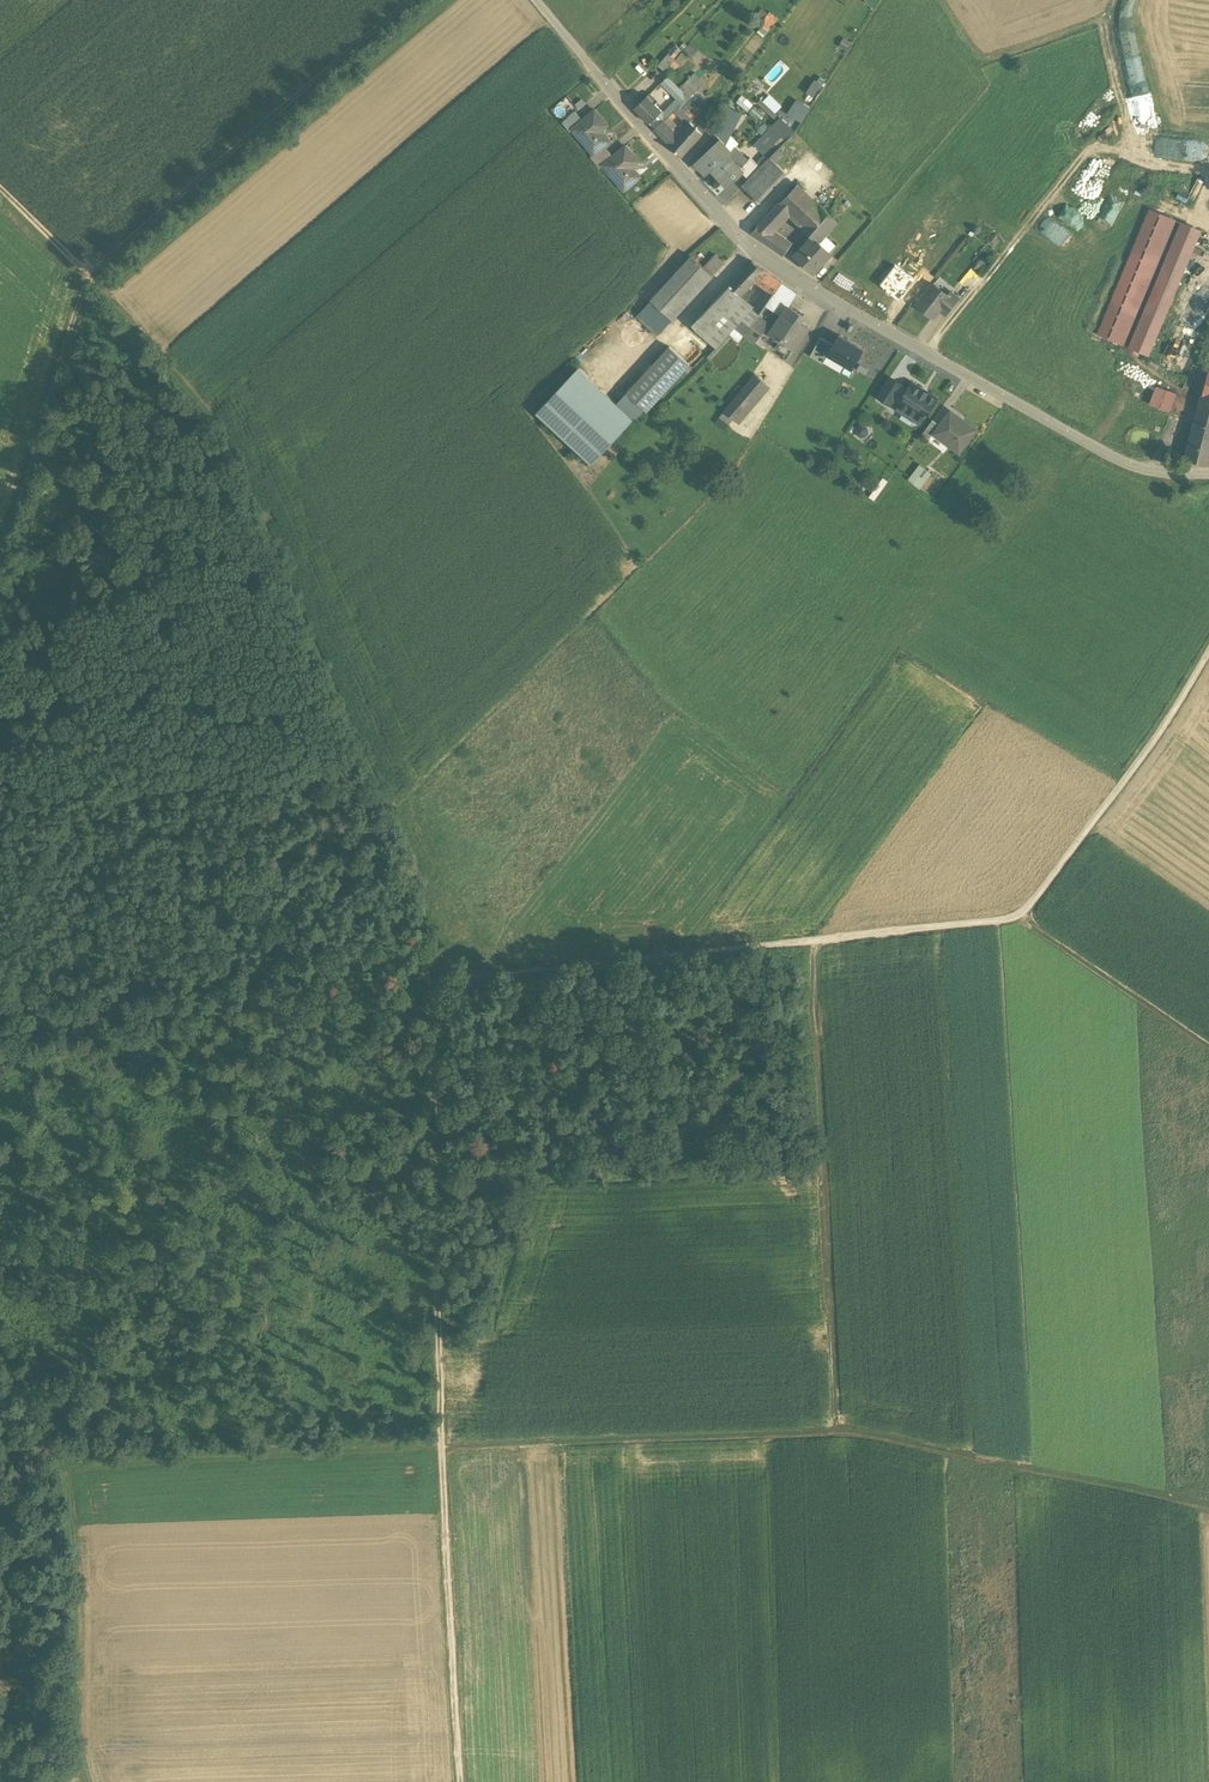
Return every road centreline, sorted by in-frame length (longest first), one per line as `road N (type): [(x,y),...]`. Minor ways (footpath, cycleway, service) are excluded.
road 1 (track): [(93,279),(230,446),(426,904),(461,1781)]
road 2 (track): [(73,1471),(444,1445),(839,1429),(1208,1512)]
road 3 (track): [(1208,653),(1155,744),(1017,922),(435,989)]
road 4 (residential): [(1208,472),(1147,473),(1101,454),(777,268),(724,221),(594,70)]
road 5 (track): [(805,941),(839,1429)]
road 6 (track): [(0,1038),(435,989)]
road 7 (track): [(93,279),(410,0)]
road 8 (track): [(0,604),(93,279)]
road 9 (track): [(73,1471),(77,1776)]
road 10 (track): [(1104,21),(1119,110),(995,263)]
road 11 (track): [(1017,922),(1208,1051)]
road 12 (track): [(1111,0),(1104,21),(981,62),(942,0)]
road 13 (track): [(0,1334),(73,1471)]
road 14 (track): [(0,191),(93,279)]
road 15 (track): [(1208,172),(1089,149)]

